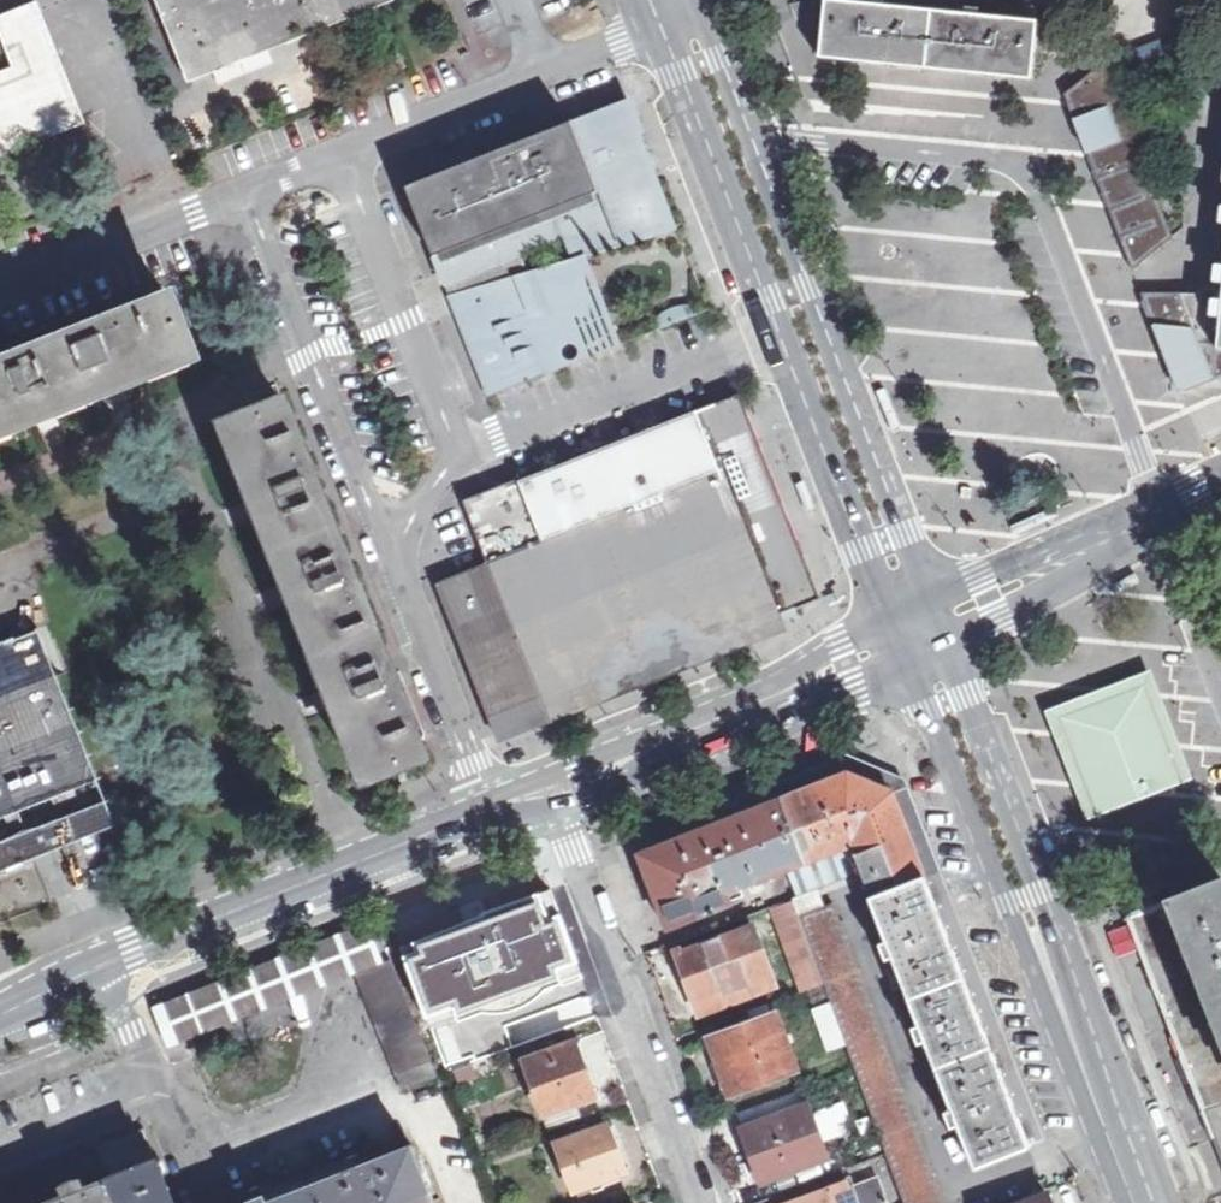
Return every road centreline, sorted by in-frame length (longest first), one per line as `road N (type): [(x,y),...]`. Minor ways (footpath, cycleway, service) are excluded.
road 1 (secondary): [(652,15),(905,641)]
road 2 (secondary): [(939,621),(696,0)]
road 3 (secondary): [(1117,1148),(1061,942),(939,621)]
road 4 (secondary): [(905,641),(1021,954),(1117,1148)]
road 5 (residential): [(245,197),(544,79),(652,15)]
road 6 (residential): [(550,787),(704,1202)]
road 7 (tertiary): [(103,966),(493,809)]
road 8 (residential): [(245,197),(395,551)]
road 9 (tertiary): [(550,787),(905,641)]
road 10 (residential): [(493,809),(395,551)]
road 11 (residential): [(0,293),(245,197)]
road 12 (residential): [(103,966),(217,1202)]
road 13 (tertiary): [(1159,519),(939,621)]
road 14 (tertiary): [(1219,670),(1159,519)]

